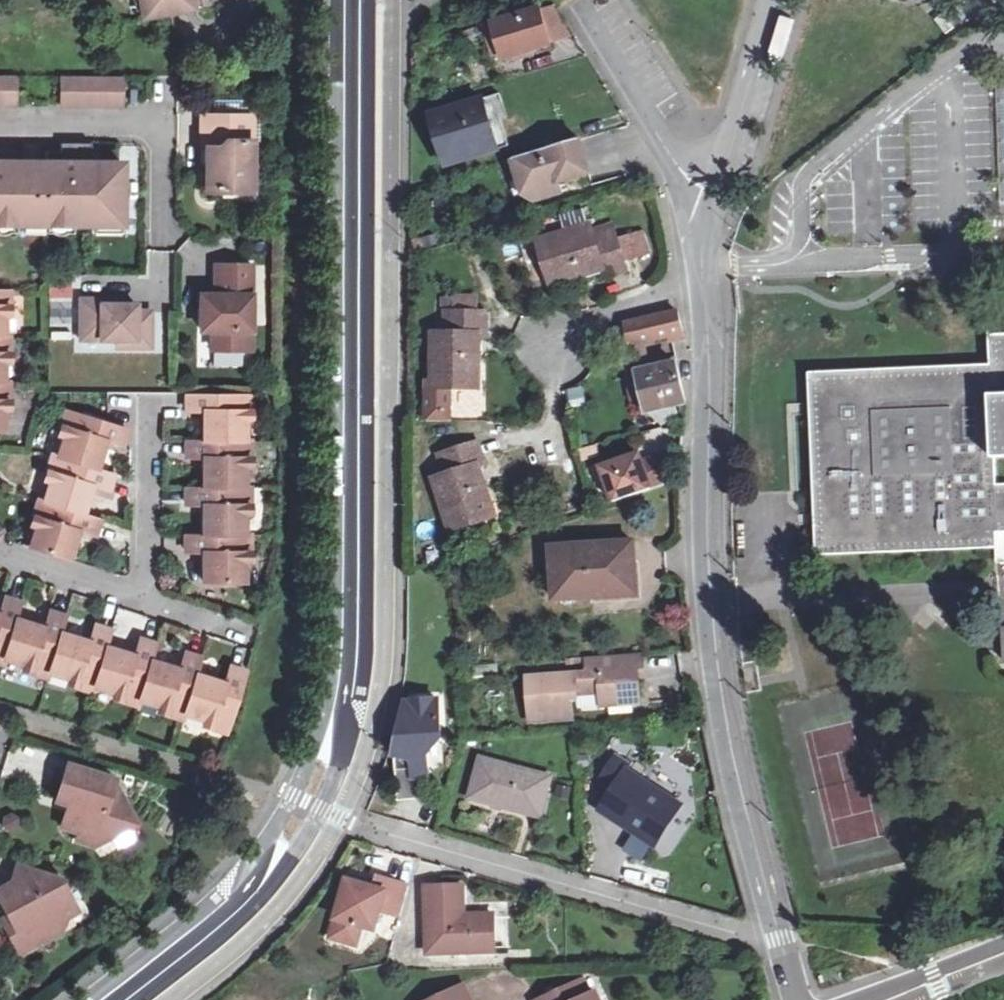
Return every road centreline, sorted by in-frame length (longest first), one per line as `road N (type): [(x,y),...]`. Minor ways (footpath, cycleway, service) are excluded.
road 1 (secondary): [(125,999),(244,905),(289,844),(349,702),(357,0)]
road 2 (residential): [(772,930),(747,843),(712,660),(703,285)]
road 3 (residential): [(772,930),(749,934),(369,831)]
road 4 (residential): [(703,285),(702,250),(776,0)]
road 5 (residential): [(0,125),(144,127),(162,153),(163,235)]
road 6 (residential): [(144,601),(147,407)]
road 7 (residential): [(551,349),(586,322),(703,285)]
road 8 (residential): [(854,999),(1003,942)]
road 9 (residential): [(0,555),(144,601)]

